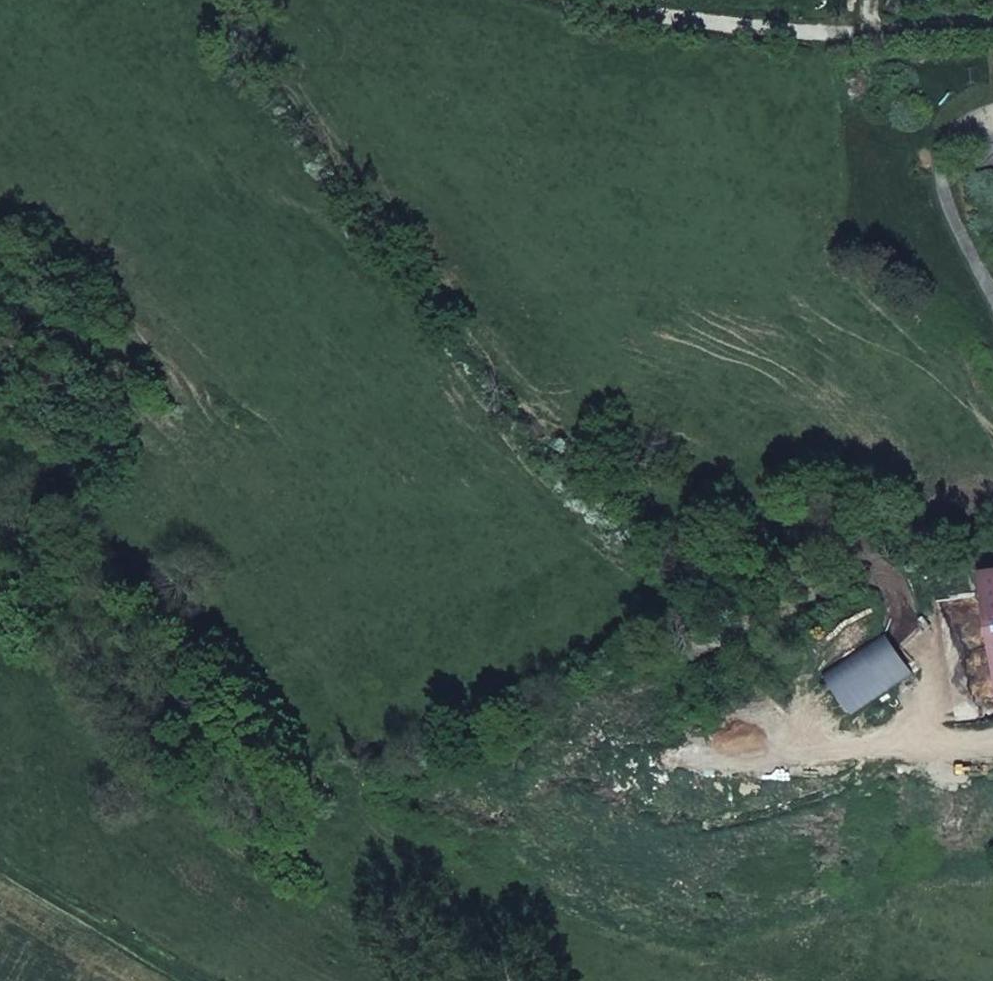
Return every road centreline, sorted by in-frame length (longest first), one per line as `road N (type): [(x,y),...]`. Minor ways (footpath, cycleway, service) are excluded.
road 1 (track): [(992,23),(867,37),(766,34),(610,0)]

